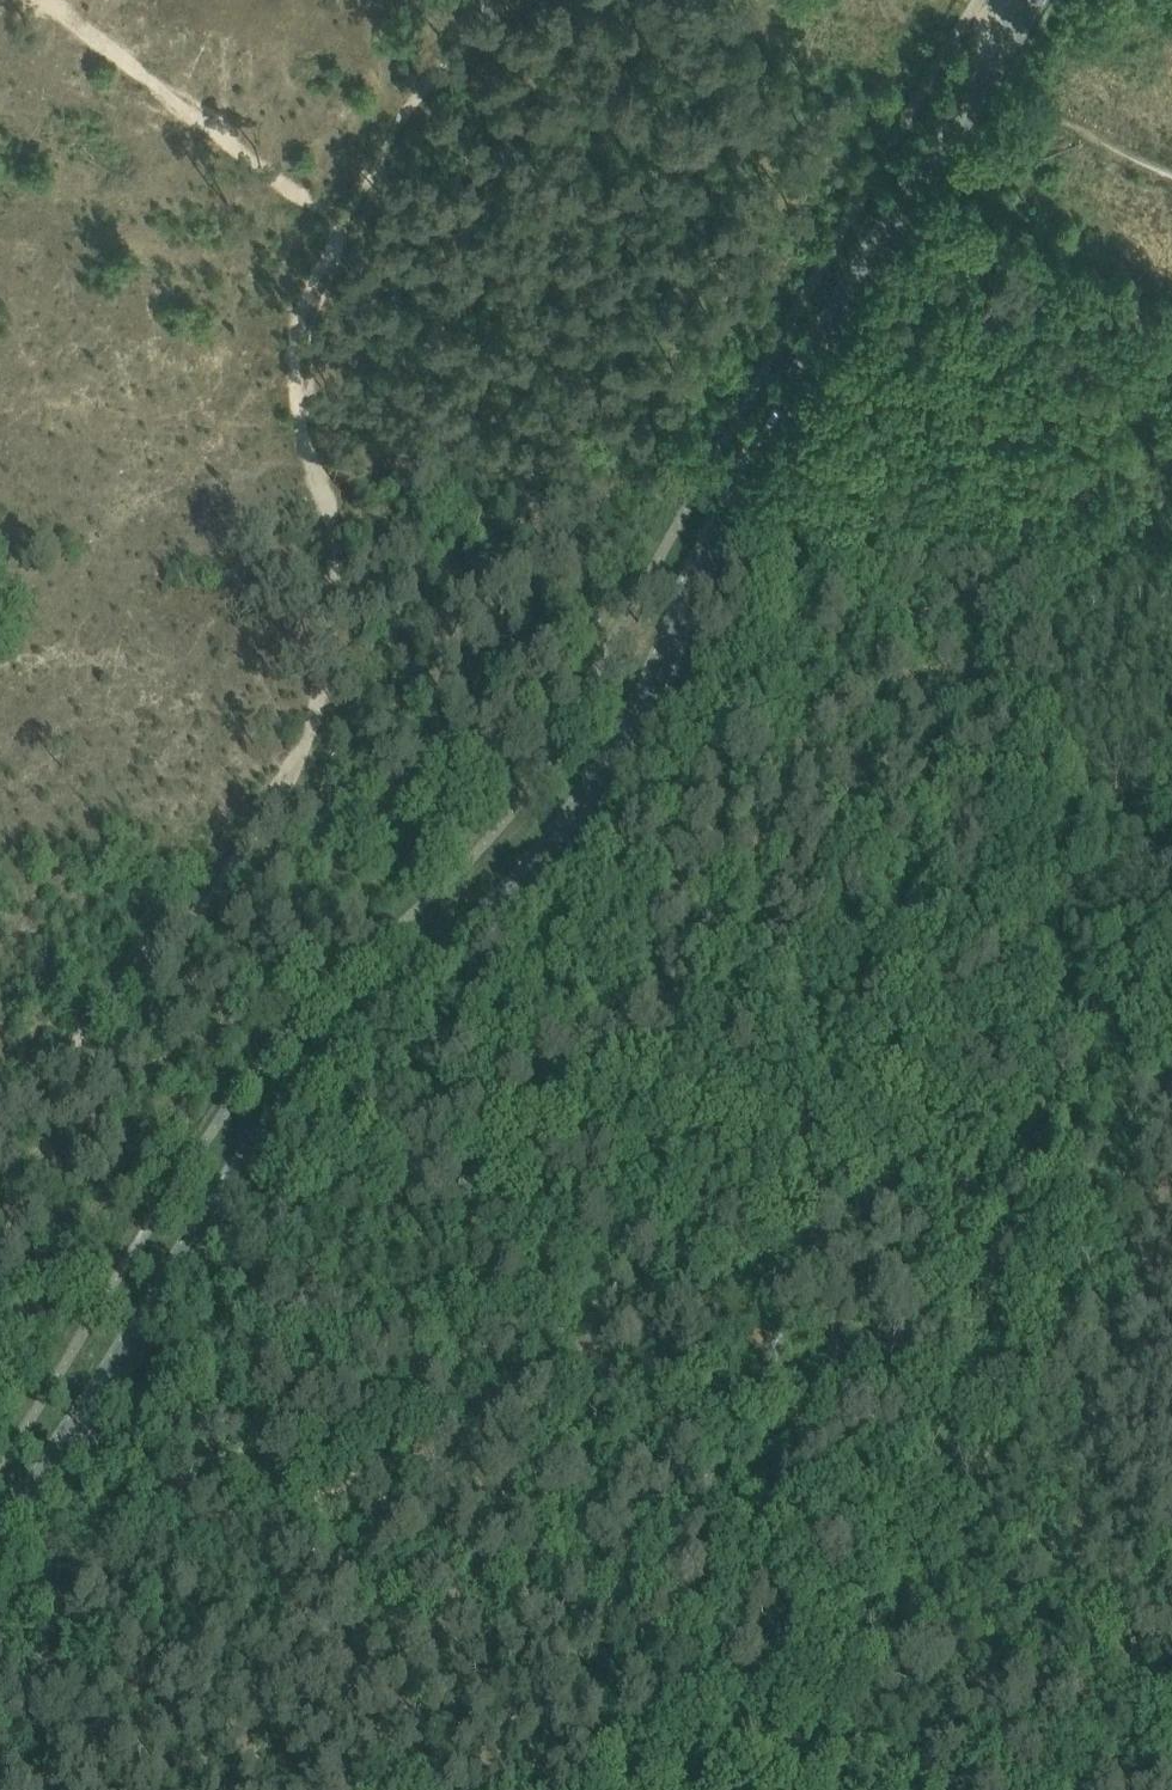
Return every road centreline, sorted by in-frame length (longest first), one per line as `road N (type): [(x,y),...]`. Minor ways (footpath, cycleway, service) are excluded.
road 1 (secondary): [(0,1535),(126,1359),(237,1177),(335,1054),(457,962),(565,860),(634,753),(702,592),(1034,0)]
road 2 (track): [(0,1124),(132,972),(210,915),(285,807),(346,663),(329,501),(295,383),(305,269),(335,205)]

